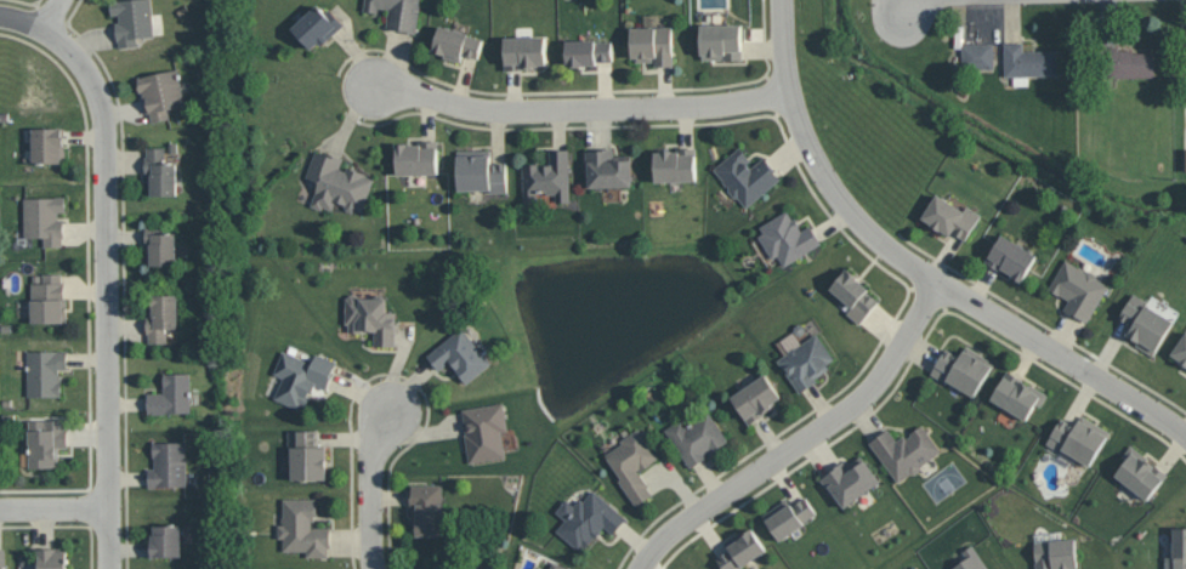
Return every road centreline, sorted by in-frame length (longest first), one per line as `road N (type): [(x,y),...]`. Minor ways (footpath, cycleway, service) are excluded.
road 1 (residential): [(0,14),(52,34),(83,63),(101,99),(108,568)]
road 2 (residential): [(784,0),(790,89),(830,180),(855,212),(936,284),(1072,364)]
road 3 (residential): [(936,284),(868,396),(664,535),(639,568)]
road 4 (residential): [(790,89),(691,102),(481,107),(375,89)]
road 5 (residential): [(376,568),(371,463),(390,410)]
road 6 (residential): [(1185,435),(1072,364)]

